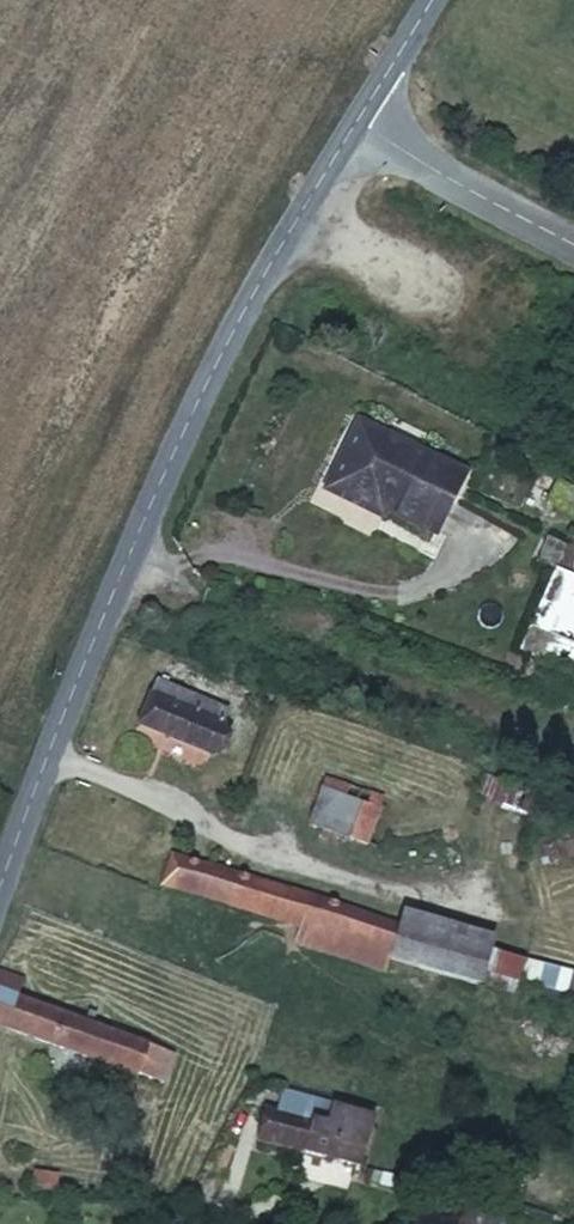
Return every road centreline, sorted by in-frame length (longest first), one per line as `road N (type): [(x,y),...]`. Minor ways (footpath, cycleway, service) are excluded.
road 1 (tertiary): [(347,130),(217,340),(0,891)]
road 2 (unclassified): [(573,247),(347,130)]
road 3 (tertiary): [(426,0),(347,130)]

